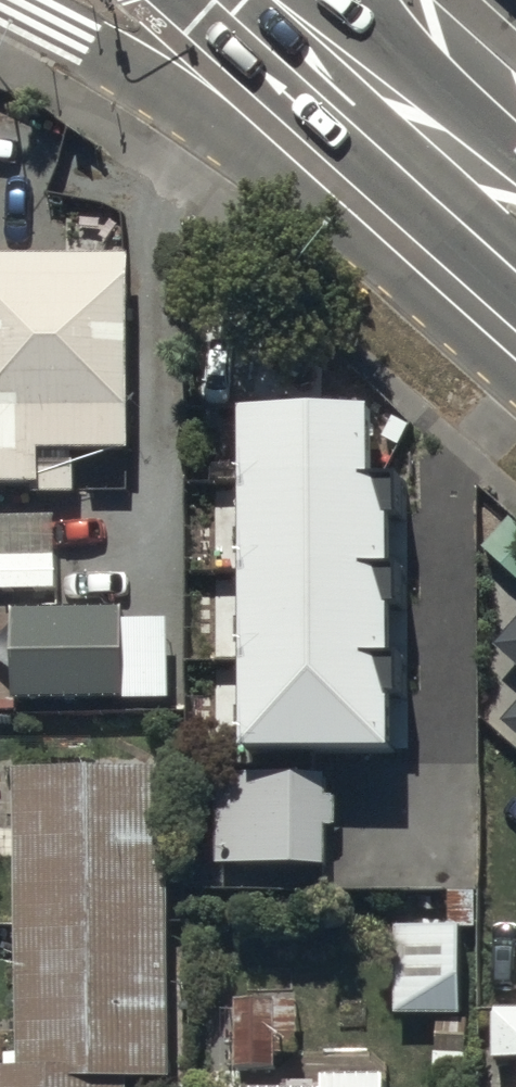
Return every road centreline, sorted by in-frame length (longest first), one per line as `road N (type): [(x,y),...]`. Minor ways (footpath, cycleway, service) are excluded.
road 1 (secondary): [(454,242),(11,0)]
road 2 (secondary): [(454,242),(223,0)]
road 3 (secondary): [(322,0),(515,127)]

